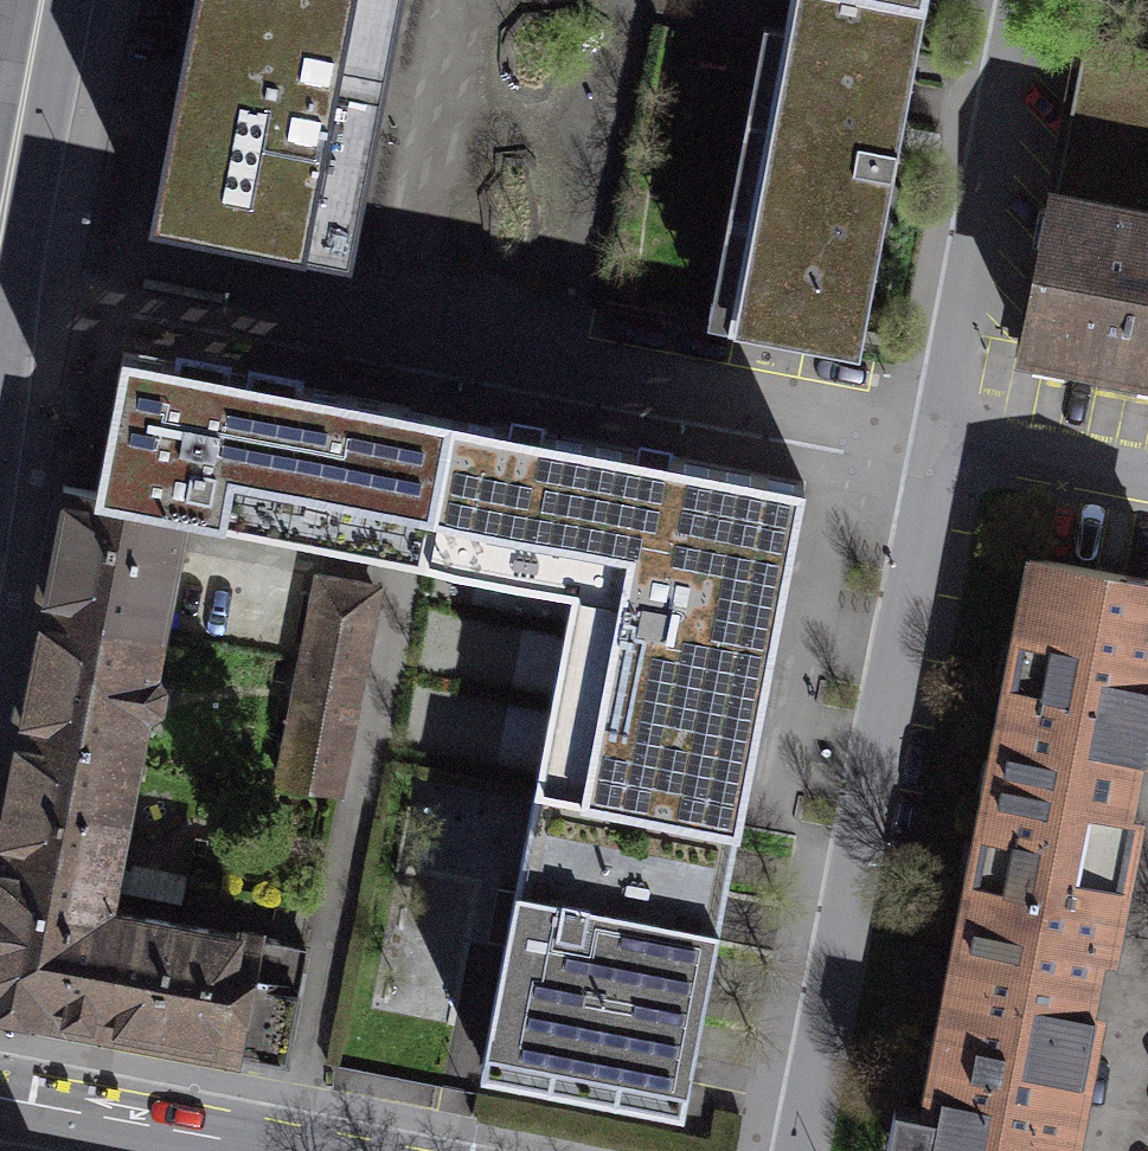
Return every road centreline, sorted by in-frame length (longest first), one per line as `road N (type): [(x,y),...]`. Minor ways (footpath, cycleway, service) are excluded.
road 1 (residential): [(949,433),(0,241)]
road 2 (residential): [(949,433),(793,1150)]
road 3 (residential): [(1023,0),(949,433)]
road 4 (tertiary): [(0,1107),(231,1150)]
road 5 (secondary): [(43,0),(0,227)]
road 6 (residential): [(1147,478),(949,433)]

